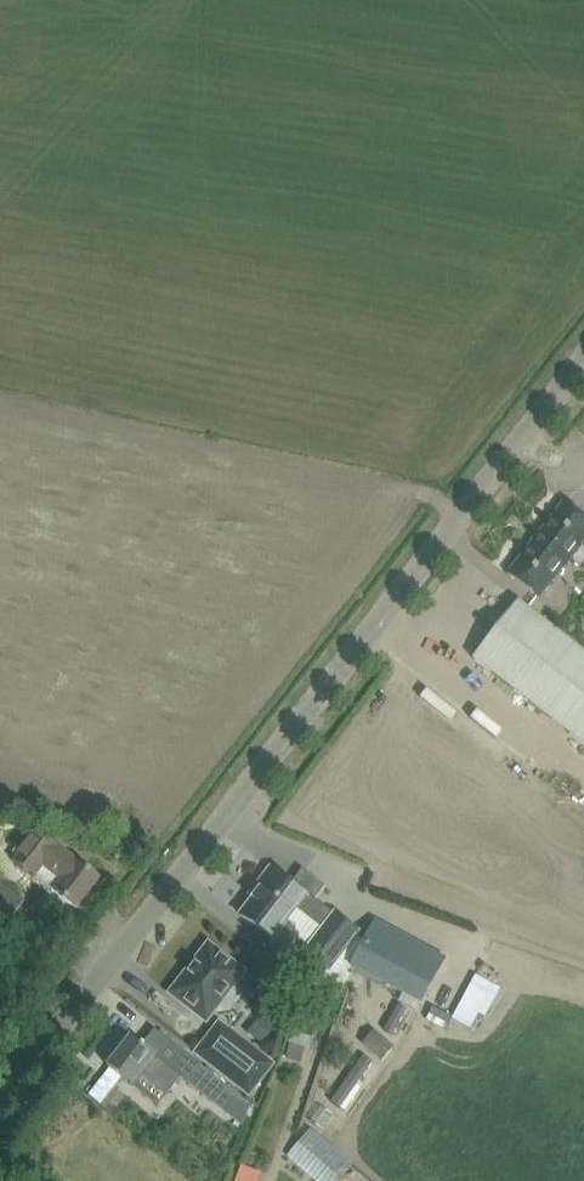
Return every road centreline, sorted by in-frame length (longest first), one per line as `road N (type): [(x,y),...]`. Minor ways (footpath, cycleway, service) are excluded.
road 1 (unclassified): [(0,1098),(583,354)]

